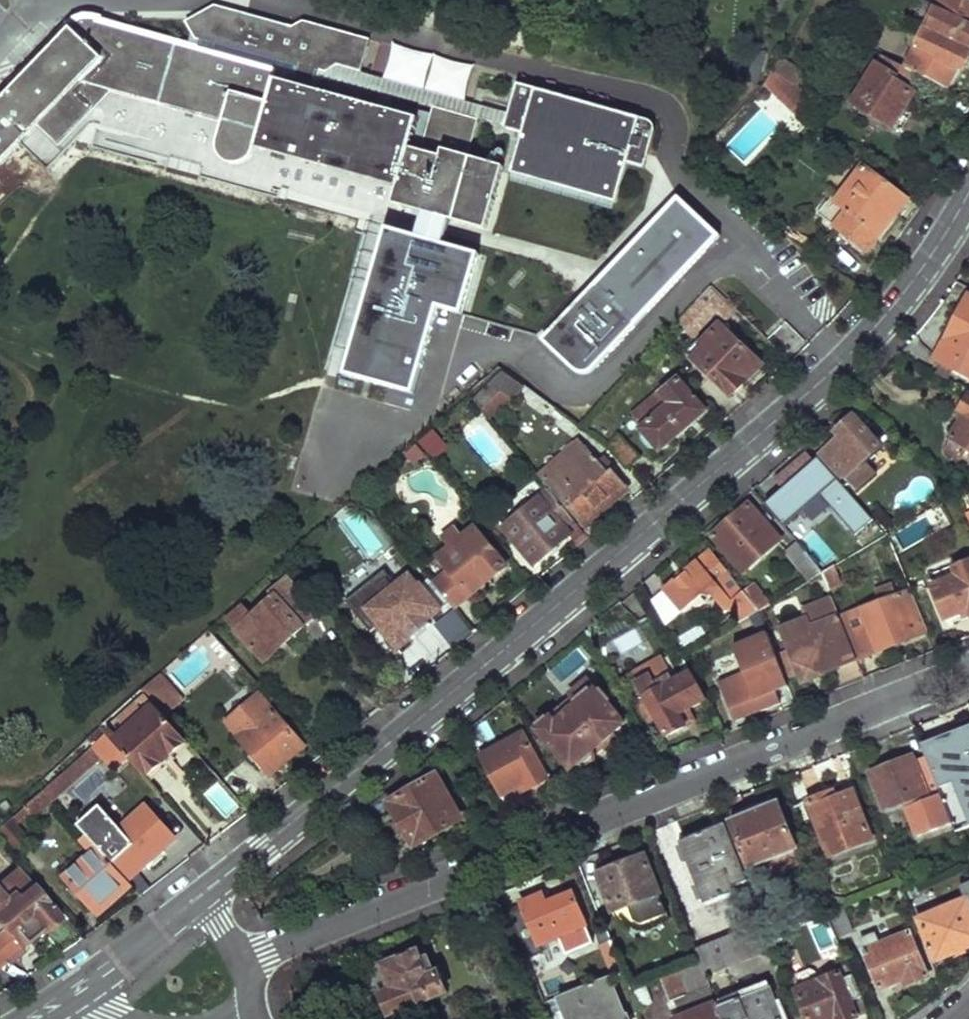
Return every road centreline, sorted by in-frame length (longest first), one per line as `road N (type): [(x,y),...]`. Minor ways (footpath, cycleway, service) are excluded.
road 1 (tertiary): [(968,190),(876,326),(822,379),(260,847)]
road 2 (residential): [(242,961),(968,674)]
road 3 (tertiary): [(85,983),(199,896)]

